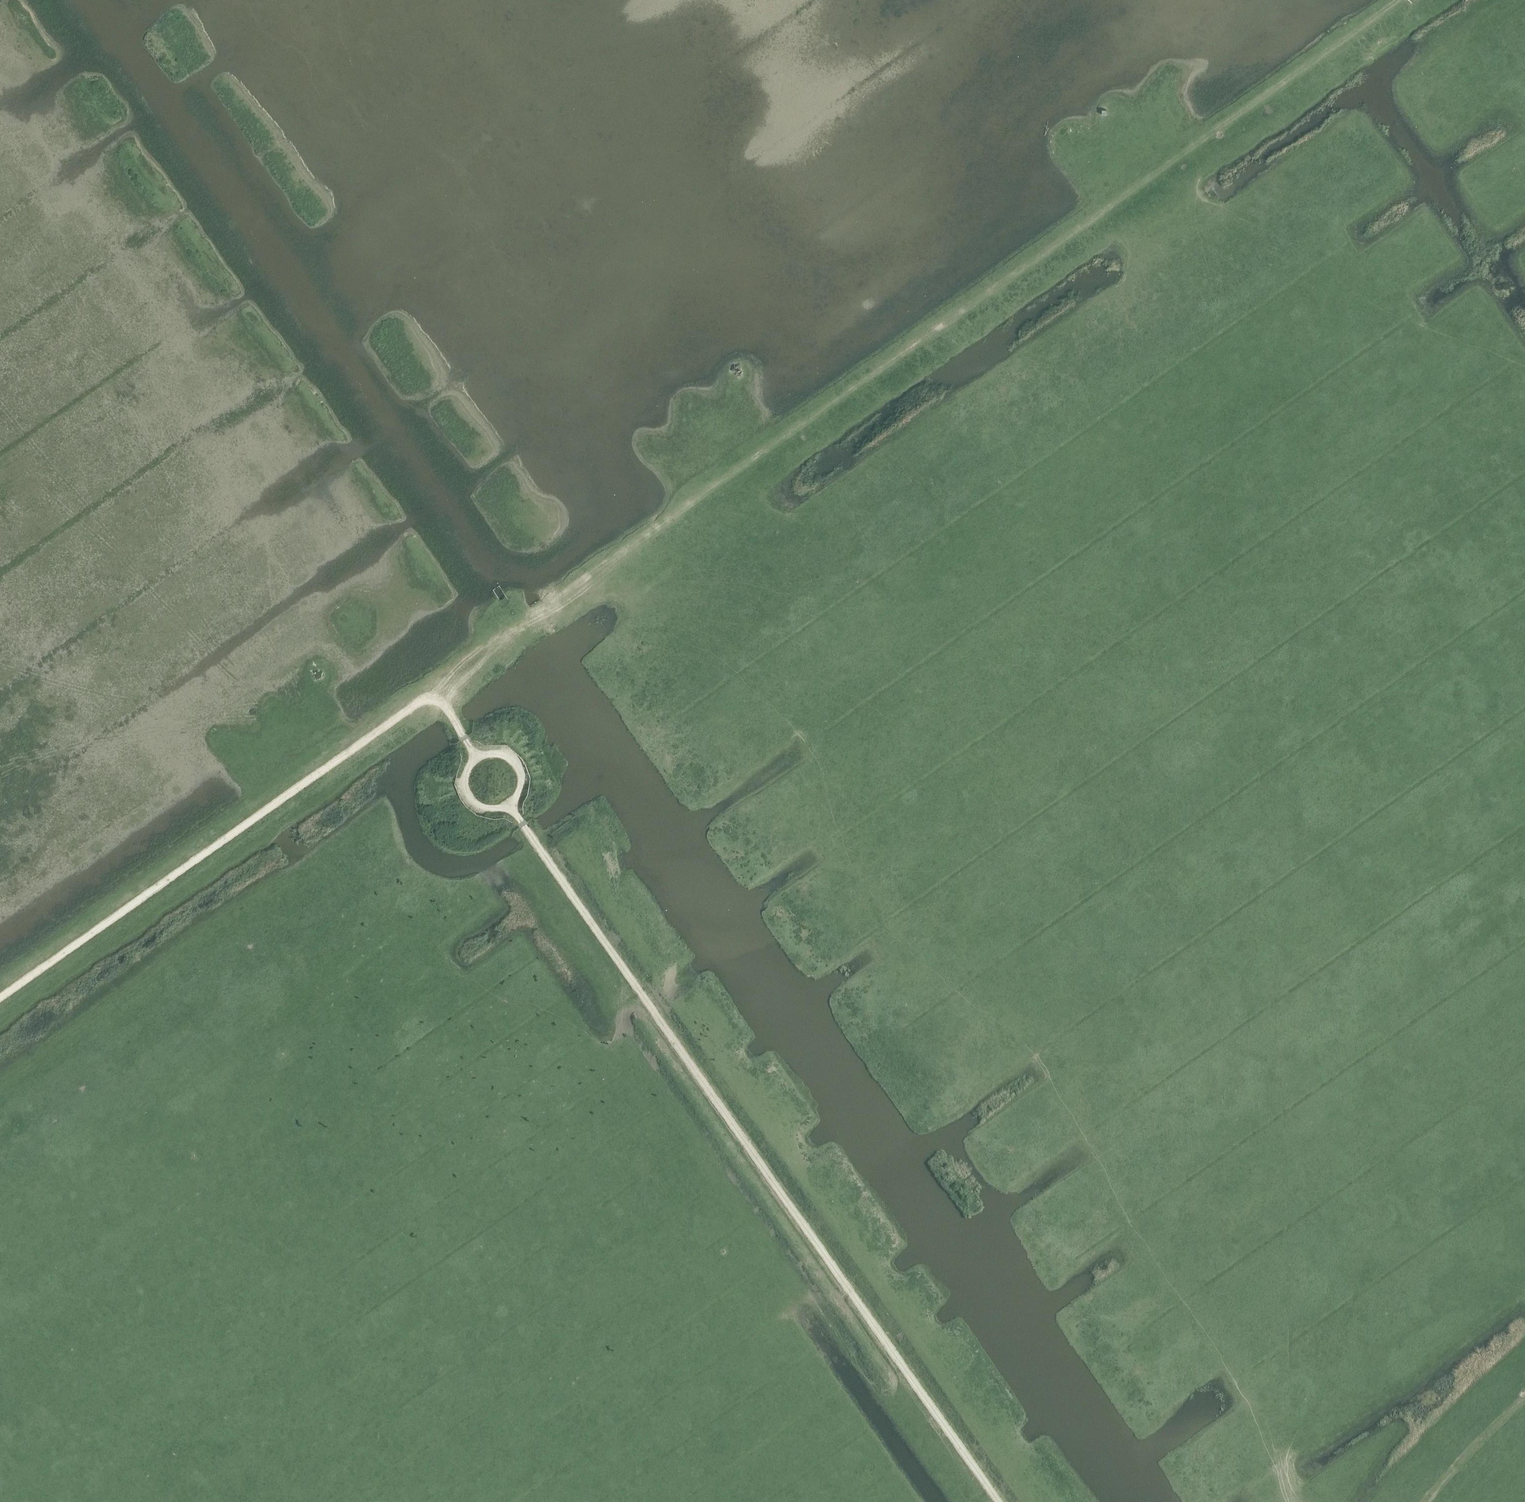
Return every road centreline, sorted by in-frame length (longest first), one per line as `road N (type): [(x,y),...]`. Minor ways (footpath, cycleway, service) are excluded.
road 1 (track): [(998,1501),(434,686)]
road 2 (track): [(1427,1501),(1524,1404)]

